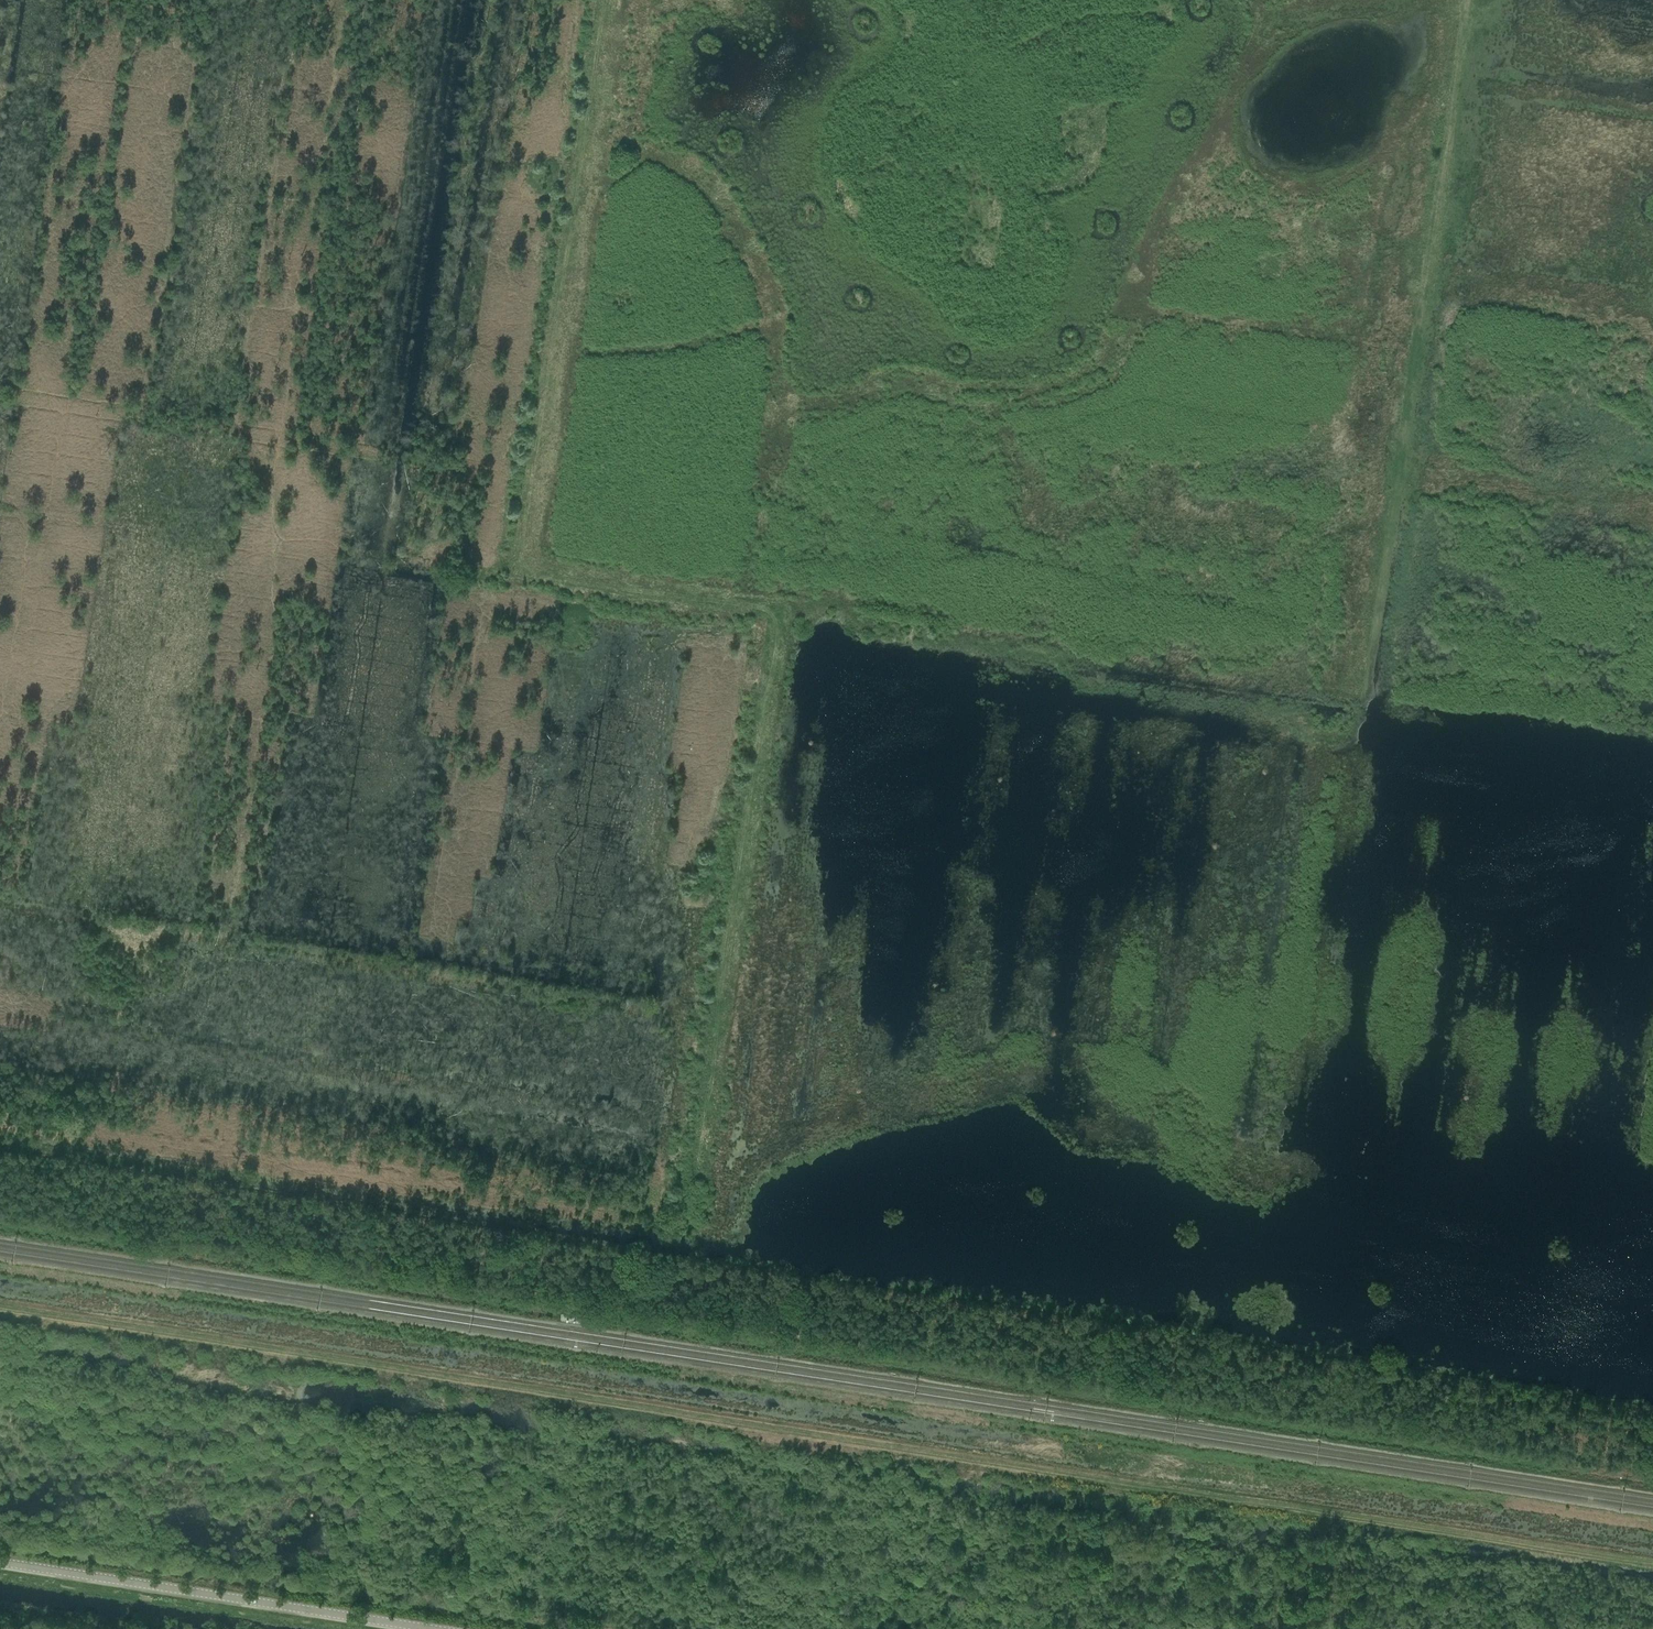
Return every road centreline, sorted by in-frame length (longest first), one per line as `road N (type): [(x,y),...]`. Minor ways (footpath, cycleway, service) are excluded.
road 1 (track): [(0,1307),(1652,1562)]
road 2 (track): [(1365,704),(1468,0)]
road 3 (tertiary): [(430,1628),(0,1563)]

